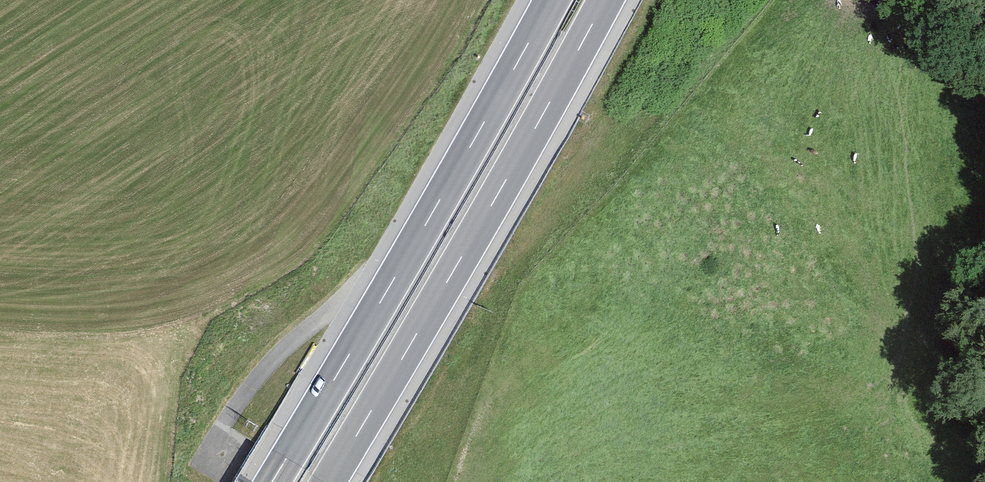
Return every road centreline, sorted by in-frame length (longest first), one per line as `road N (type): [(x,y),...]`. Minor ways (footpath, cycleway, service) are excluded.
road 1 (motorway): [(328,481),(606,0)]
road 2 (motorway): [(551,0),(274,481)]

